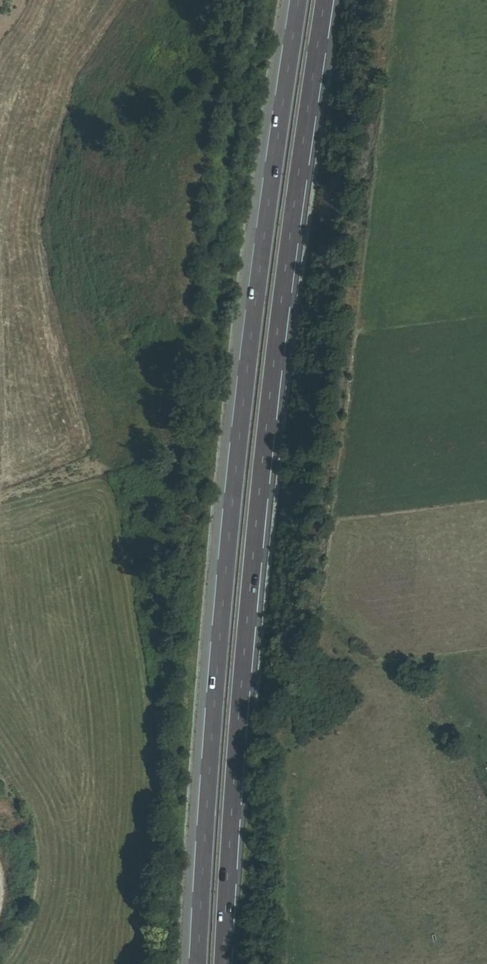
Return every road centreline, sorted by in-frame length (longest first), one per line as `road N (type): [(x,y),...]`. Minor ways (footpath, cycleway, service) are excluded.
road 1 (trunk): [(223,963),(264,436),(325,0)]
road 2 (trunk): [(299,0),(226,564),(198,963)]

